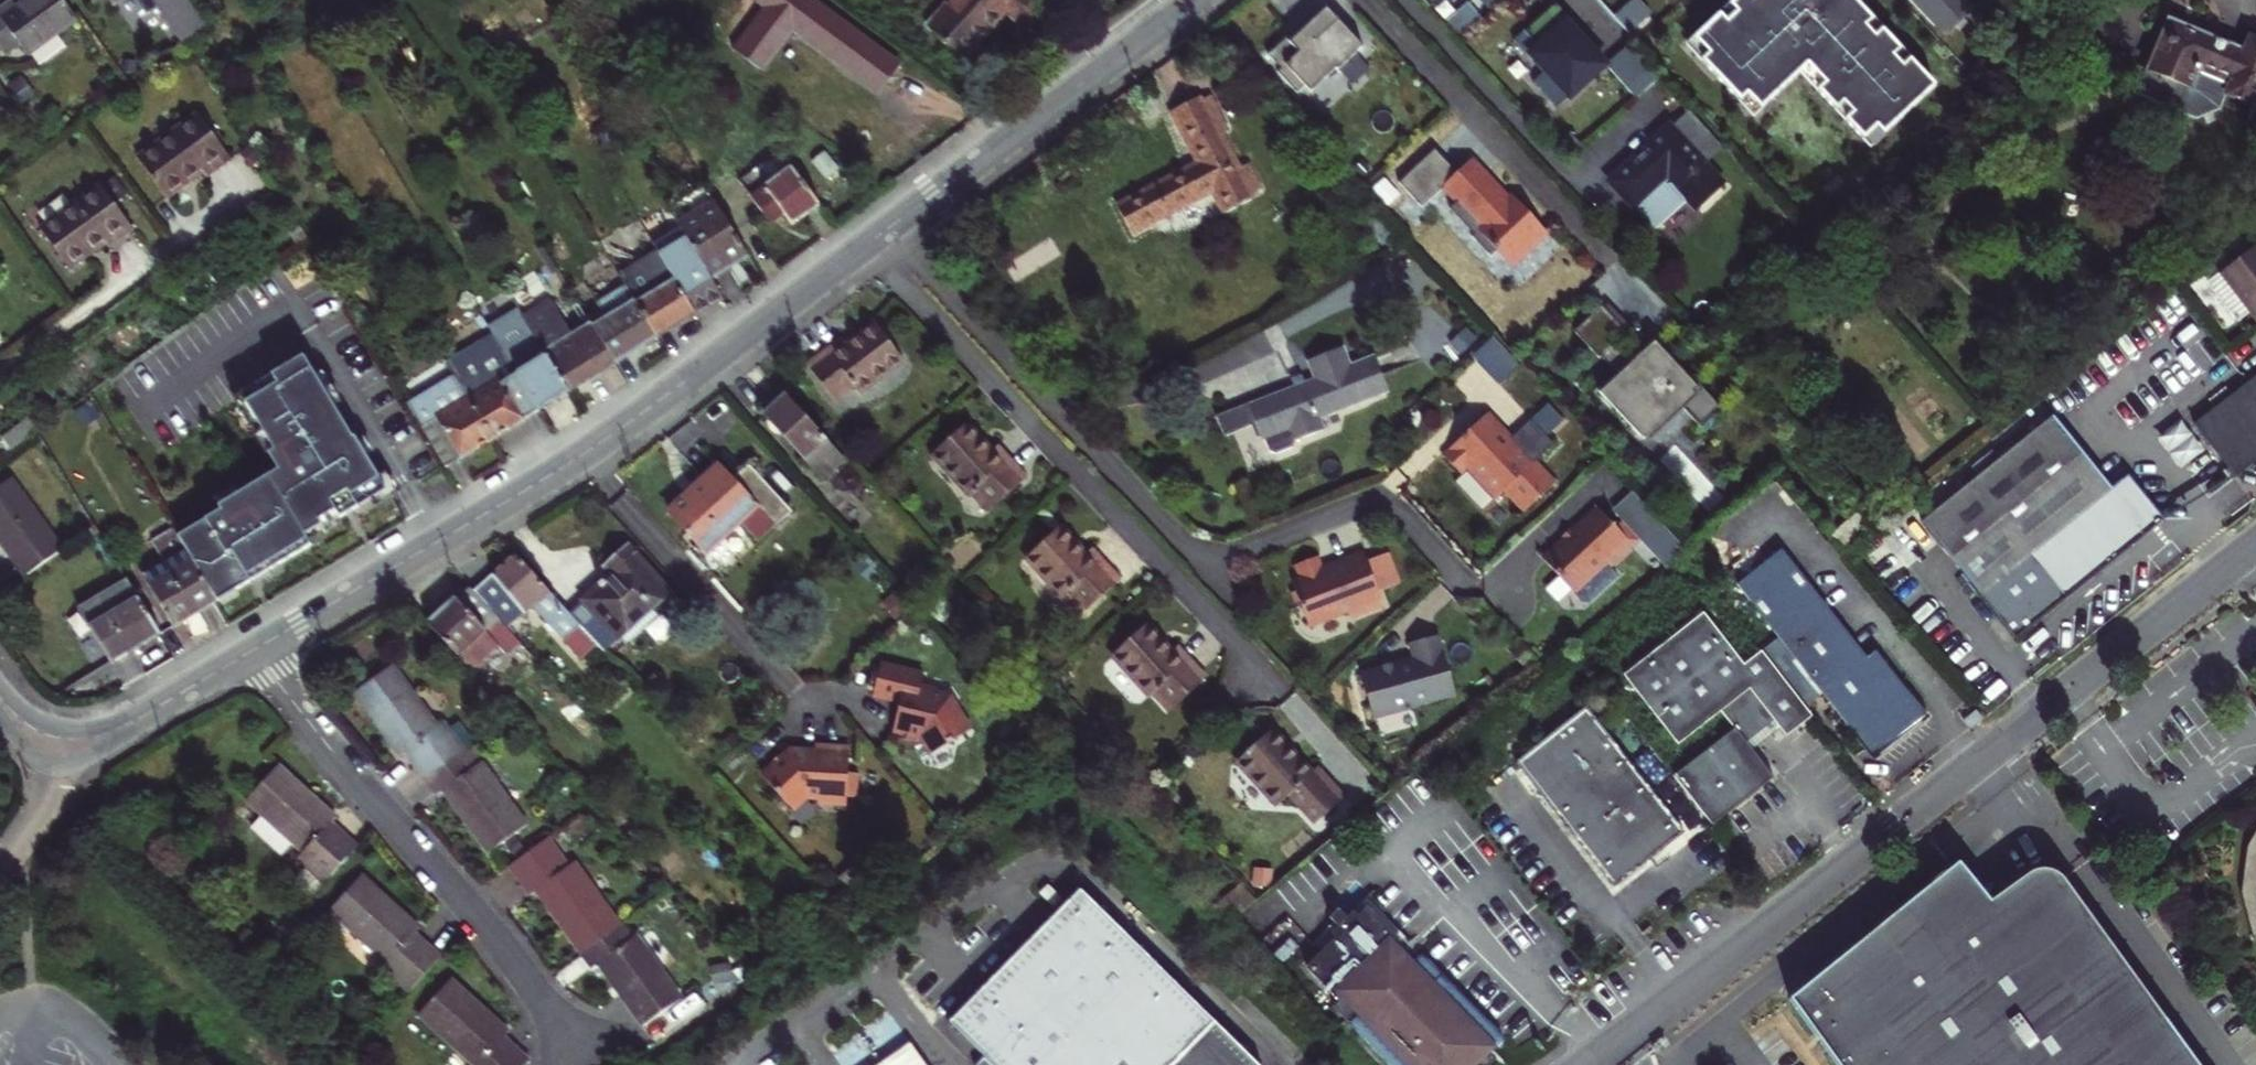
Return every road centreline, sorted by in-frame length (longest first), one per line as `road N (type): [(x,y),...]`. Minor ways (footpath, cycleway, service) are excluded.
road 1 (unclassified): [(2255,544),(1592,1064)]
road 2 (tertiary): [(865,249),(583,454),(254,652)]
road 3 (residential): [(865,249),(1280,688)]
road 4 (residential): [(254,652),(484,923),(579,1055)]
road 5 (tertiary): [(1193,0),(865,249)]
road 6 (residential): [(1405,0),(1571,186)]
road 7 (tertiary): [(254,652),(117,732),(72,746)]
road 8 (unclassified): [(0,875),(72,746)]

